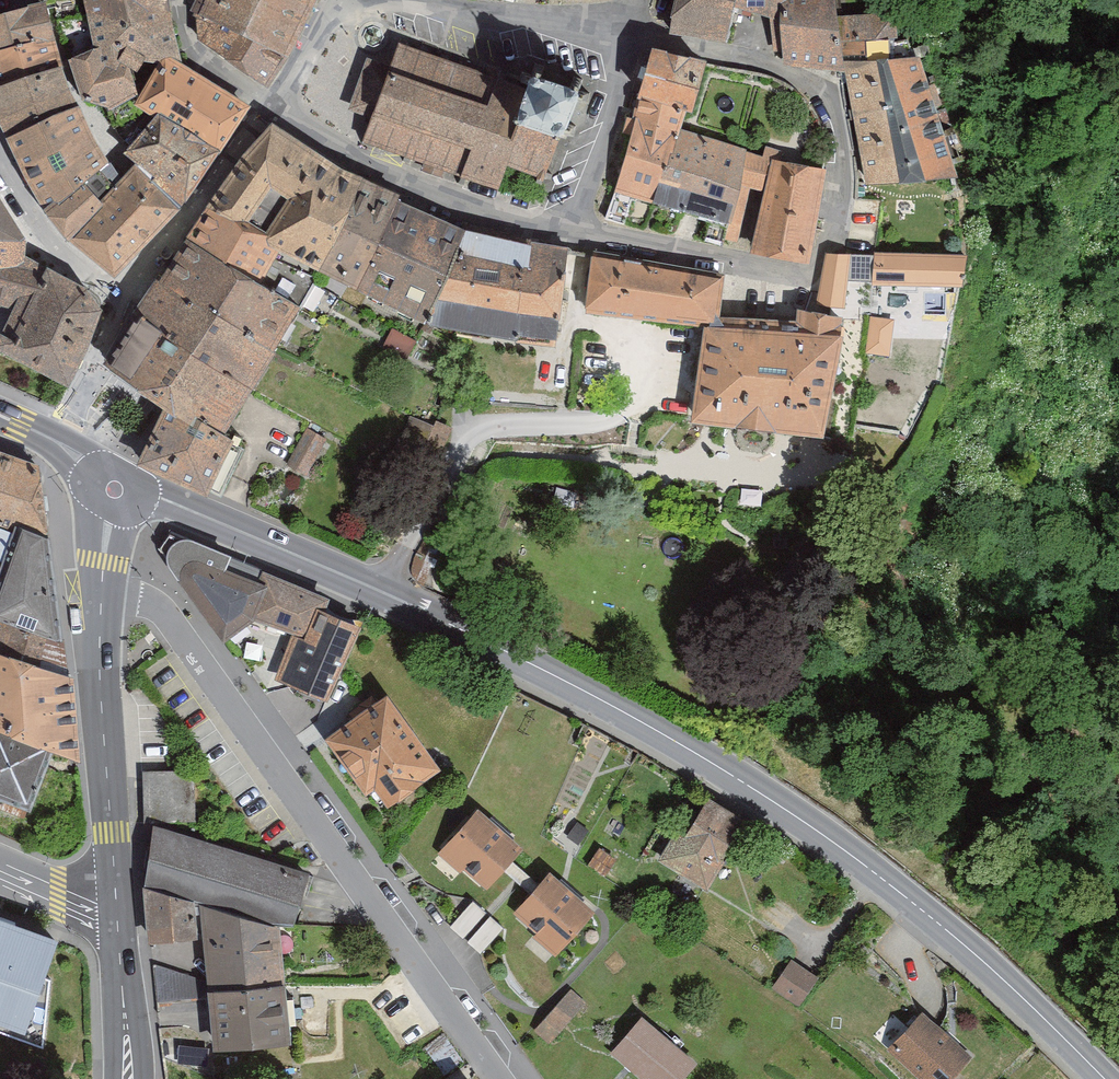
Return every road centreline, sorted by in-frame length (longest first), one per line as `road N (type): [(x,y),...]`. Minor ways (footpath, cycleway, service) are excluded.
road 1 (primary): [(118,487),(503,648),(663,734),(920,909),(1101,1078)]
road 2 (residential): [(631,36),(744,56),(801,75),(828,98),(843,138),(843,176),(823,254),(816,270),(800,273),(549,231)]
road 3 (unclassified): [(100,587),(161,608),(496,1078)]
road 4 (secondary): [(115,914),(100,587)]
road 5 (residential): [(549,231),(378,171),(265,109)]
road 6 (residential): [(114,312),(265,109)]
road 7 (residential): [(631,36),(585,208),(549,231)]
road 8 (residential): [(420,0),(631,36)]
road 9 (residential): [(114,312),(25,239),(0,188)]
road 10 (secondary): [(128,1078),(115,914)]
road 11 (residential): [(56,443),(114,312)]
road 12 (residential): [(265,109),(326,0)]
road 13 (residential): [(0,866),(115,914)]

